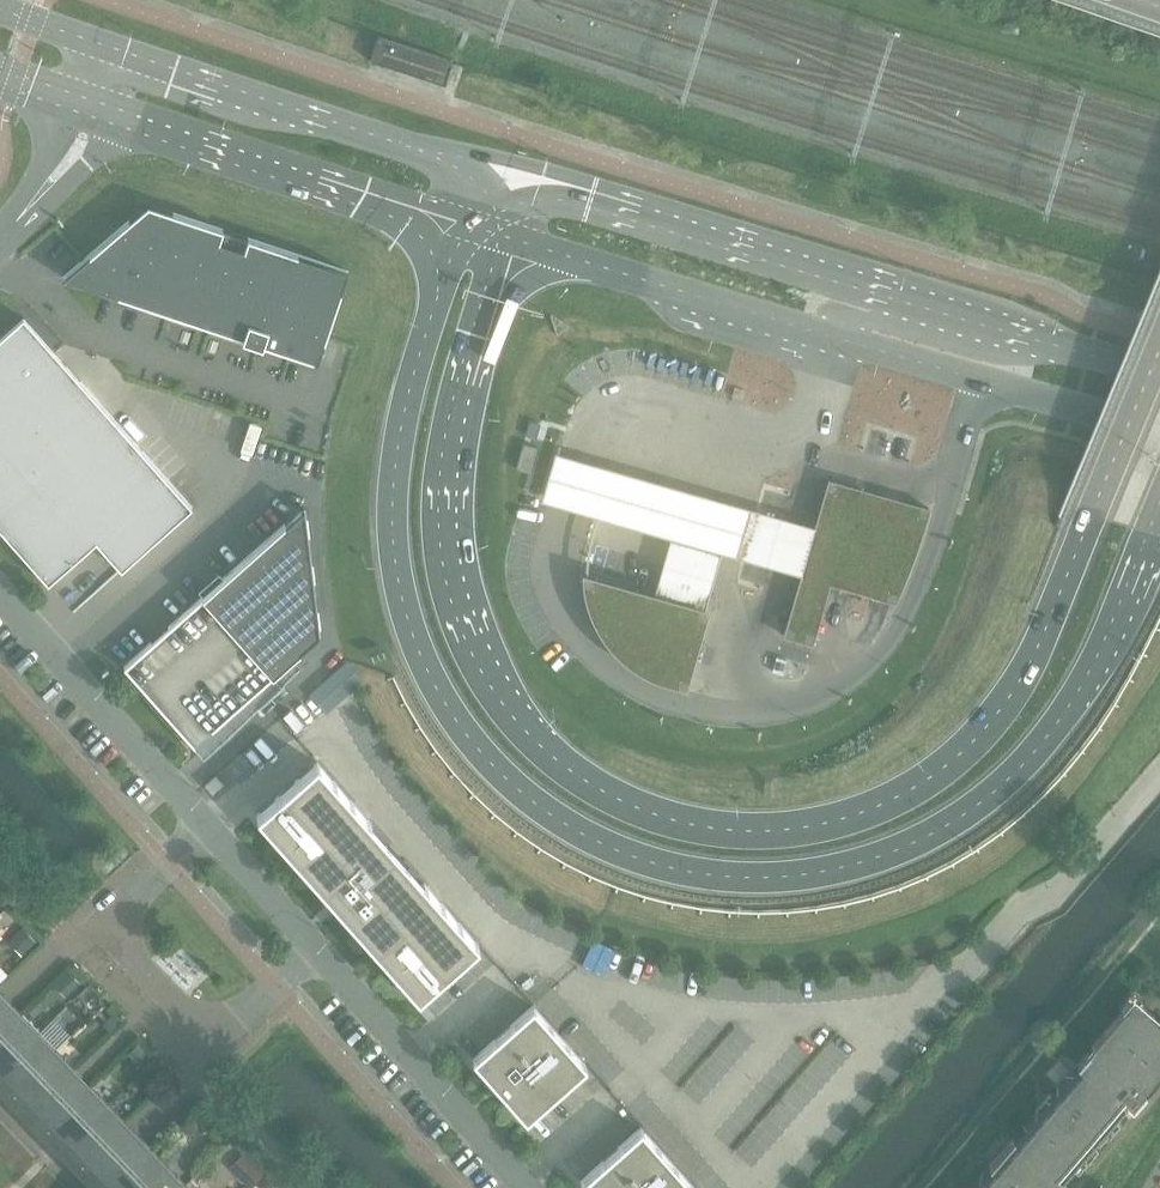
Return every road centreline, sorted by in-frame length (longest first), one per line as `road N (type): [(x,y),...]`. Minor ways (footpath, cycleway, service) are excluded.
road 1 (secondary): [(1159,344),(1034,656),(964,751),(902,795),(843,818),(785,830),(700,827),(622,802),(553,758),(491,688),(455,615),(440,545),(442,456),(502,236)]
road 2 (secondary): [(461,223),(397,450),(392,529),(403,605),(436,687),(479,750),(536,804),(618,852),(704,875),(782,877),(860,863),(951,823),(1010,778),(1068,707),(1159,503)]
road 3 (unclassified): [(520,1187),(0,605)]
road 4 (secondary): [(1159,374),(499,177)]
road 5 (secondary): [(502,236),(1159,431)]
road 6 (secondary): [(499,177),(112,48)]
road 7 (secondary): [(115,108),(461,223)]
road 8 (unclassified): [(17,221),(87,164),(115,108)]
road 9 (unclassified): [(71,93),(17,221)]

